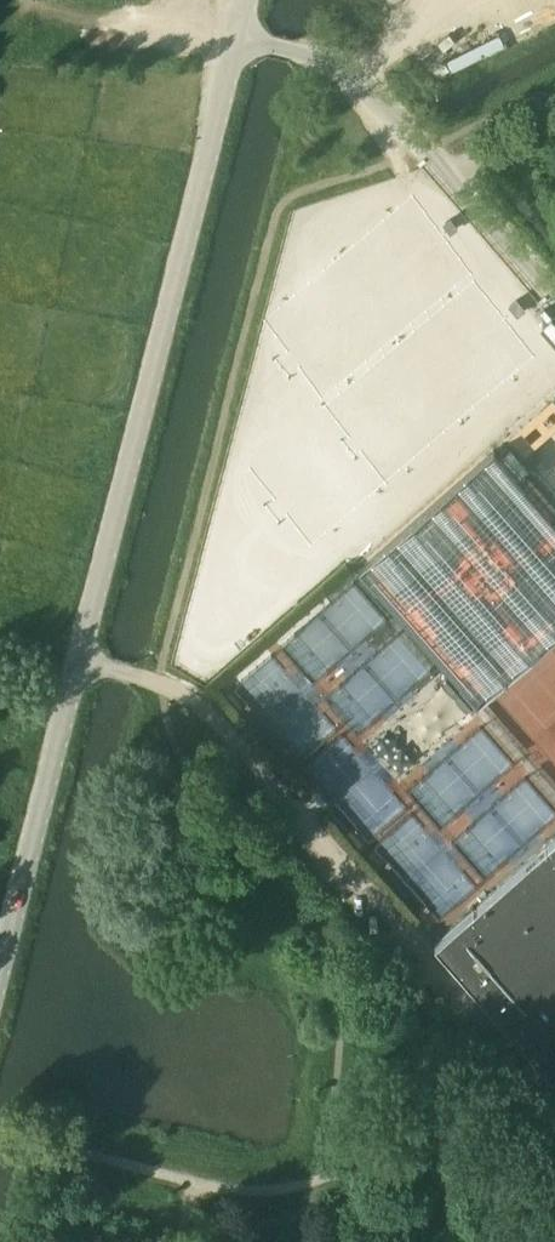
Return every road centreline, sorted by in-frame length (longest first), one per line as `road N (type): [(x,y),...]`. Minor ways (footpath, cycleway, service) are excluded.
road 1 (unclassified): [(0,966),(237,36)]
road 2 (unclassified): [(554,299),(426,151),(337,68),(237,36)]

